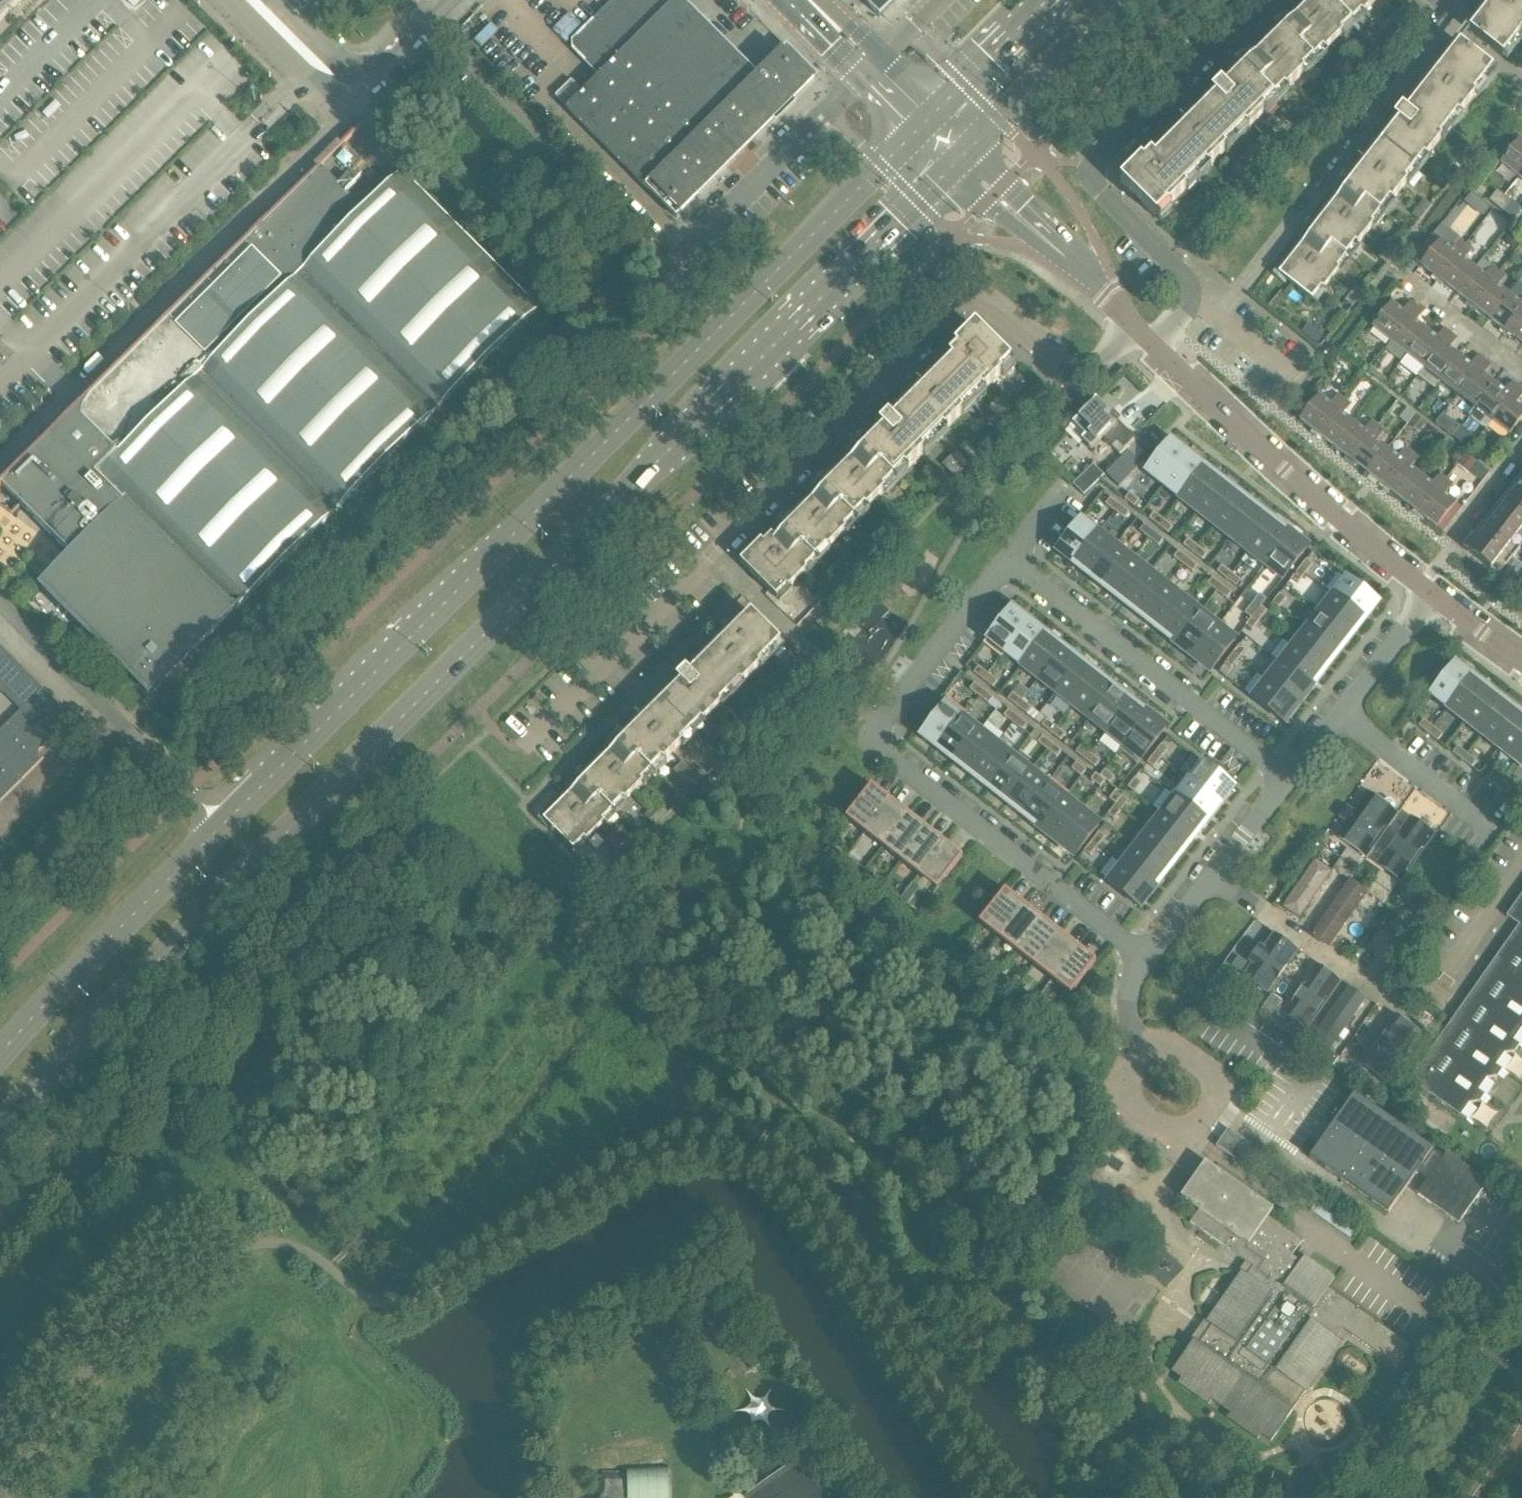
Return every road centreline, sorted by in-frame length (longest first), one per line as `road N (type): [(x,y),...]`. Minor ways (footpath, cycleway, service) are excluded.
road 1 (secondary): [(0,1131),(90,1030),(963,157)]
road 2 (secondary): [(923,126),(0,1053)]
road 3 (residential): [(524,745),(949,309),(970,299),(985,303),(1071,367),(1099,361),(1133,328)]
road 4 (residential): [(1145,960),(879,749),(875,737),(1009,561)]
road 5 (residential): [(1151,344),(1192,300),(1183,276),(1090,172),(1256,0)]
road 6 (residential): [(1218,320),(1451,26),(1454,0)]
road 7 (unclassified): [(1430,594),(1151,344)]
road 8 (residential): [(1009,561),(1286,779)]
road 9 (unclassified): [(229,0),(334,109),(444,0)]
road 10 (unclassified): [(867,71),(670,271)]
road 11 (residential): [(1137,1044),(1176,1049),(1209,1072),(1212,1107),(1175,1136),(1119,1095),(1134,1066)]
road 12 (residential): [(1212,875),(1417,1018)]
road 13 (unclassified): [(1133,328),(1067,252),(963,157)]
road 14 (secondary): [(963,157),(1119,0)]
road 15 (residential): [(1340,711),(1495,834)]
road 16 (secondary): [(1048,0),(923,126)]
road 17 (residential): [(1340,711),(1430,594)]
road 18 (unclassified): [(1521,369),(1413,285)]
road 19 (residential): [(1212,875),(1286,779)]

